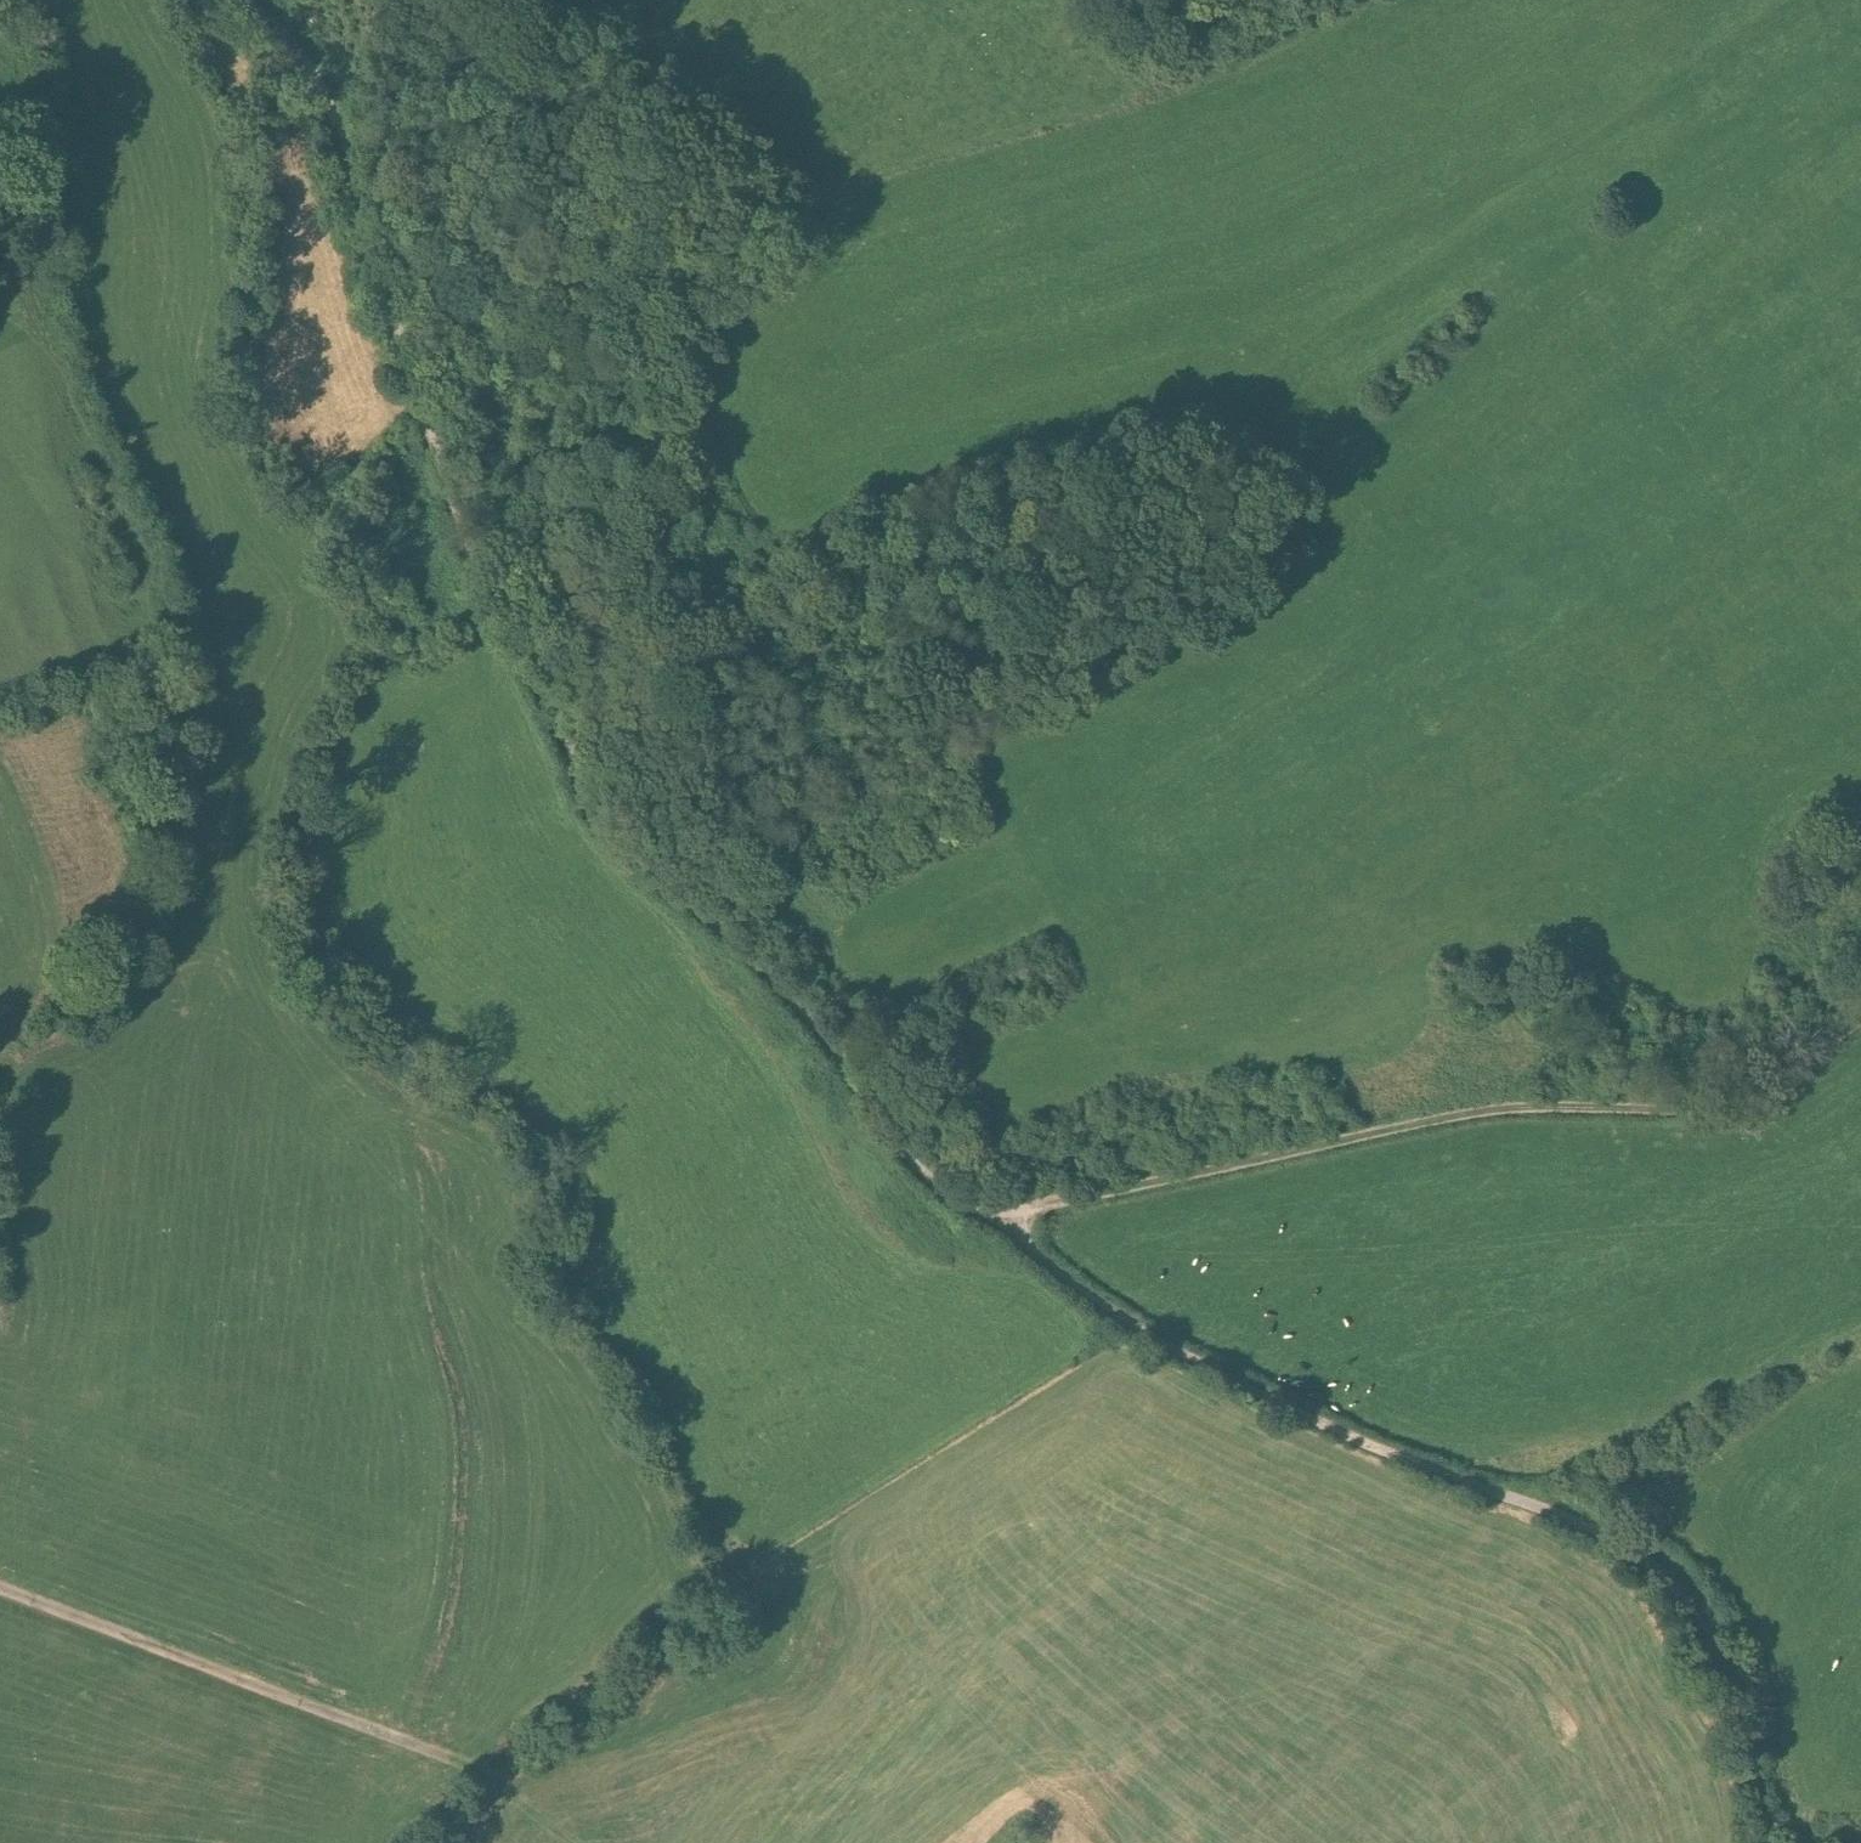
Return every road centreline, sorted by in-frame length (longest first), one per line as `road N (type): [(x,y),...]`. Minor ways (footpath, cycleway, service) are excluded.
road 1 (track): [(249,0),(305,75),(468,532),(582,786),(676,899),(760,967),(947,1193),(1000,1221),(1080,1288),(1157,1339),(1325,1428),(1591,1530),(1650,1564),(1690,1606),(1743,1720),(1759,1842)]
road 2 (track): [(1860,1017),(1763,1097),(1729,1111),(1586,1105),(1374,1129),(1000,1221)]
road 3 (track): [(0,1592),(472,1777)]

